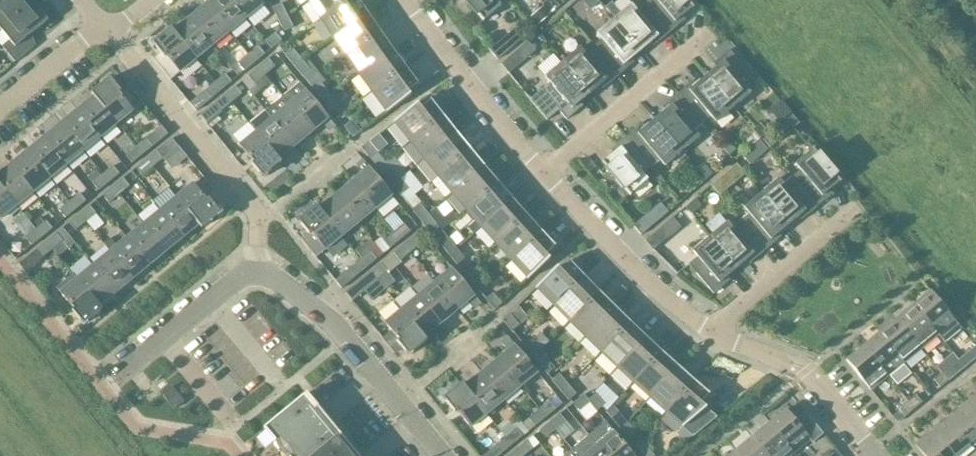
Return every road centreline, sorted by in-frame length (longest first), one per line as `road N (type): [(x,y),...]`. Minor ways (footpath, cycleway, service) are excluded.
road 1 (residential): [(114,37),(254,206),(257,274)]
road 2 (residential): [(257,274),(269,276),(344,336),(442,455)]
road 3 (residential): [(720,338),(674,306),(544,173)]
road 4 (residential): [(544,173),(409,0)]
road 5 (residential): [(544,173),(708,33)]
road 6 (residential): [(872,455),(807,372),(720,338)]
road 7 (residential): [(720,338),(728,317),(854,211)]
road 8 (residential): [(115,378),(242,276),(257,274)]
road 9 (residential): [(0,106),(101,22)]

